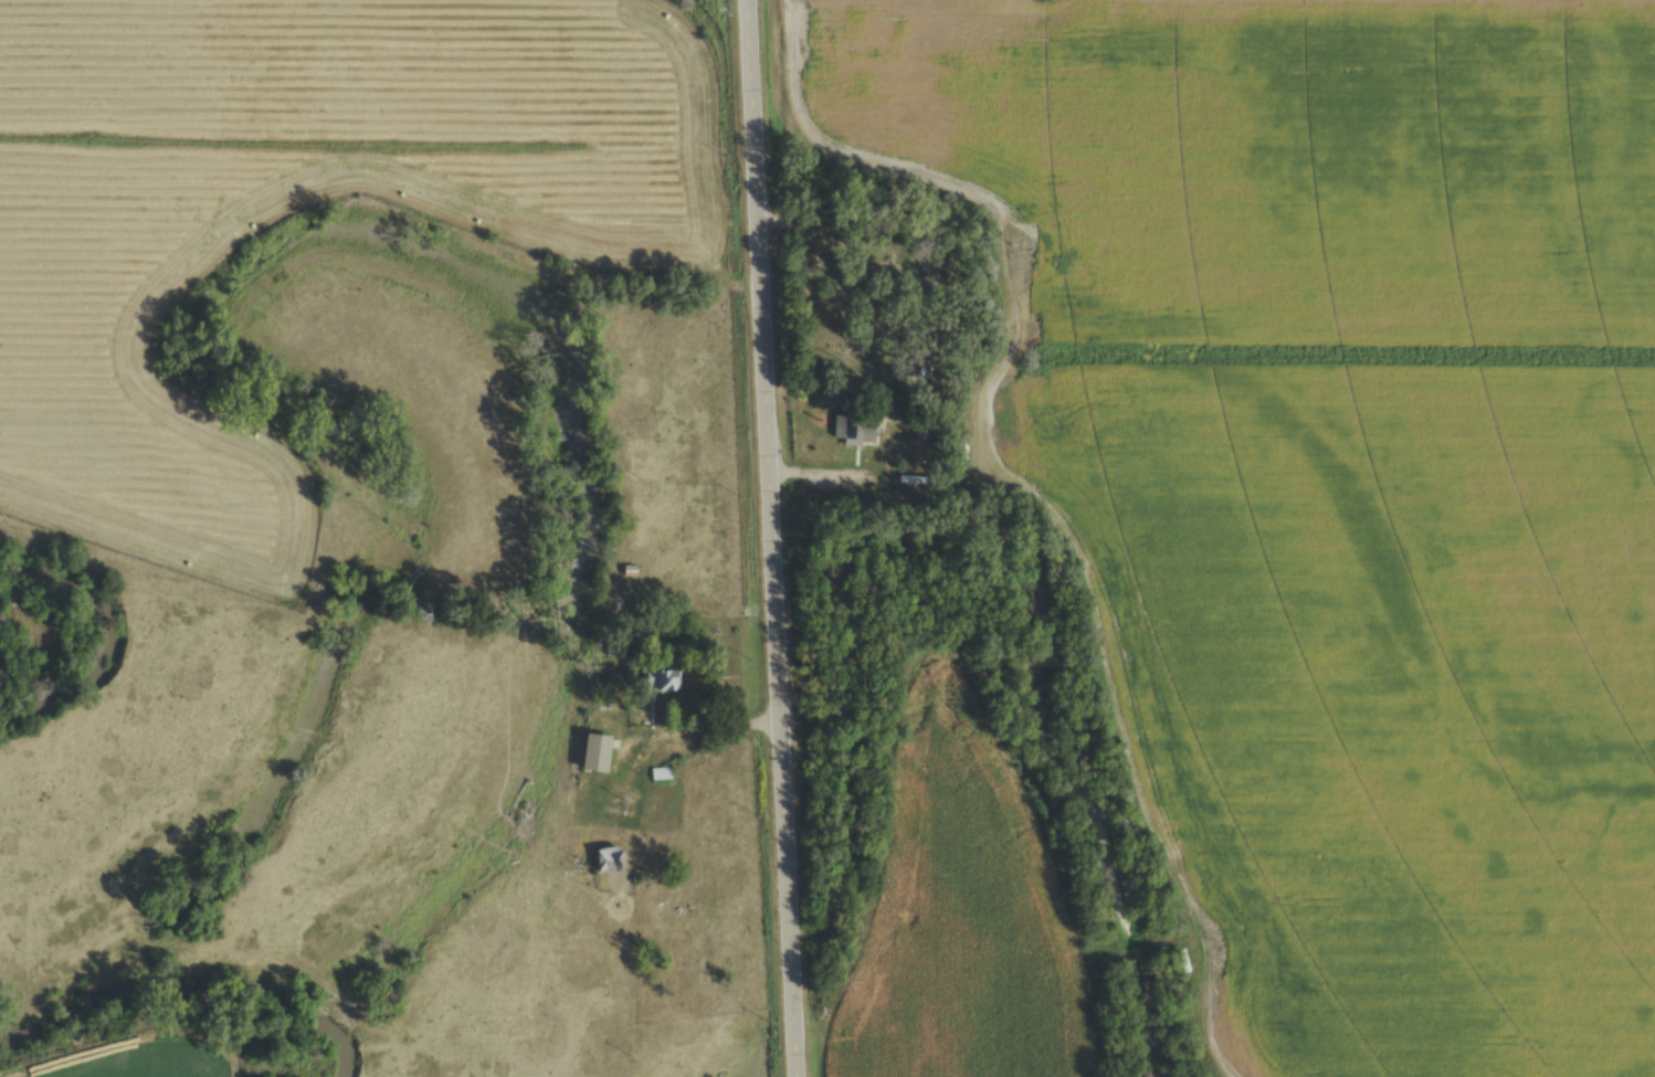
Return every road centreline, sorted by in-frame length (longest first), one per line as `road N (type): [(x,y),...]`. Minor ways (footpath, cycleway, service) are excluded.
road 1 (tertiary): [(797,1076),(743,0)]

